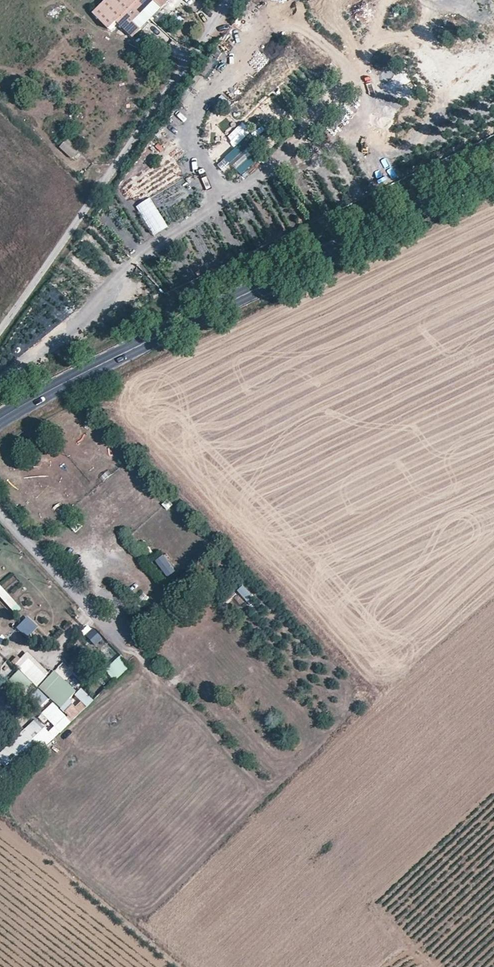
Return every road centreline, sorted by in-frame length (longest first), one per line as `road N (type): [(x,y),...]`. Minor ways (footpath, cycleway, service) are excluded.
road 1 (primary): [(493,173),(63,381),(0,420)]
road 2 (unclassified): [(230,0),(0,329)]

